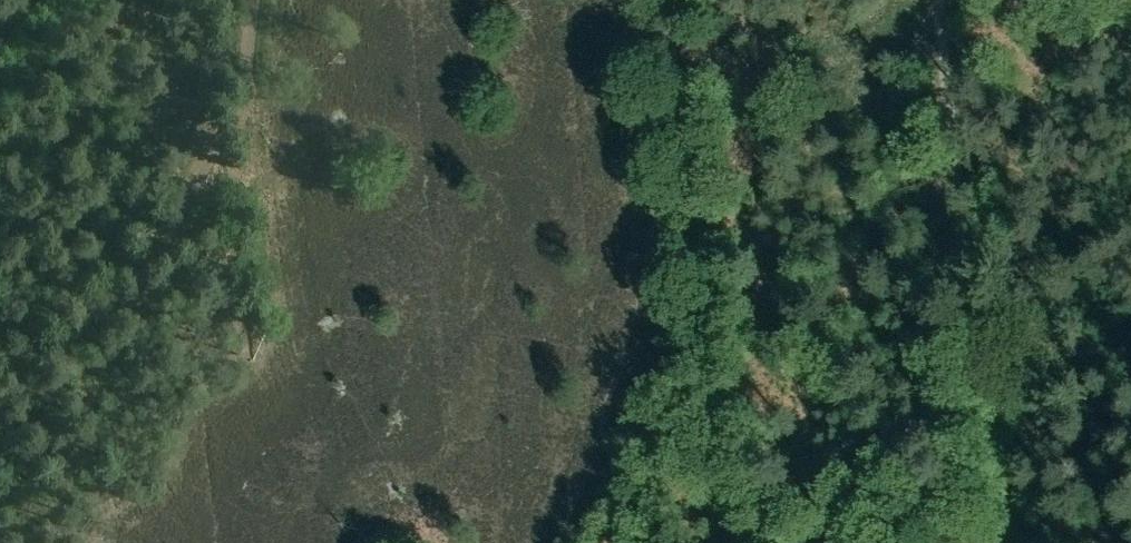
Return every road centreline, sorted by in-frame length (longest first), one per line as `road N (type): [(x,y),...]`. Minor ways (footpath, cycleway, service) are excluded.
road 1 (track): [(867,542),(902,517),(993,496)]

